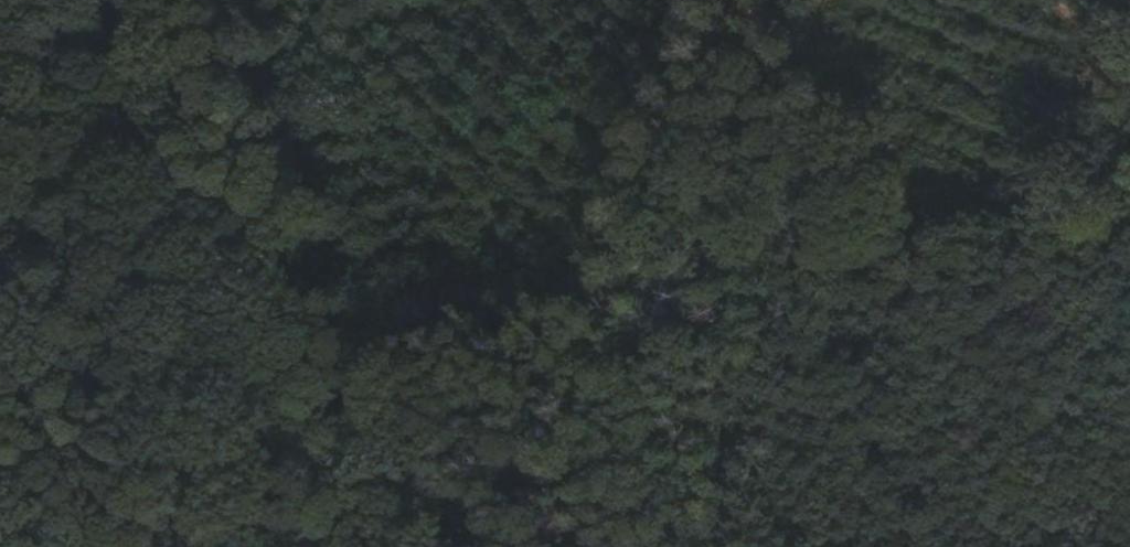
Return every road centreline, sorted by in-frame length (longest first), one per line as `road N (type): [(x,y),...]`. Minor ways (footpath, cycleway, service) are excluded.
road 1 (track): [(327,546),(256,366),(170,71),(130,0)]

